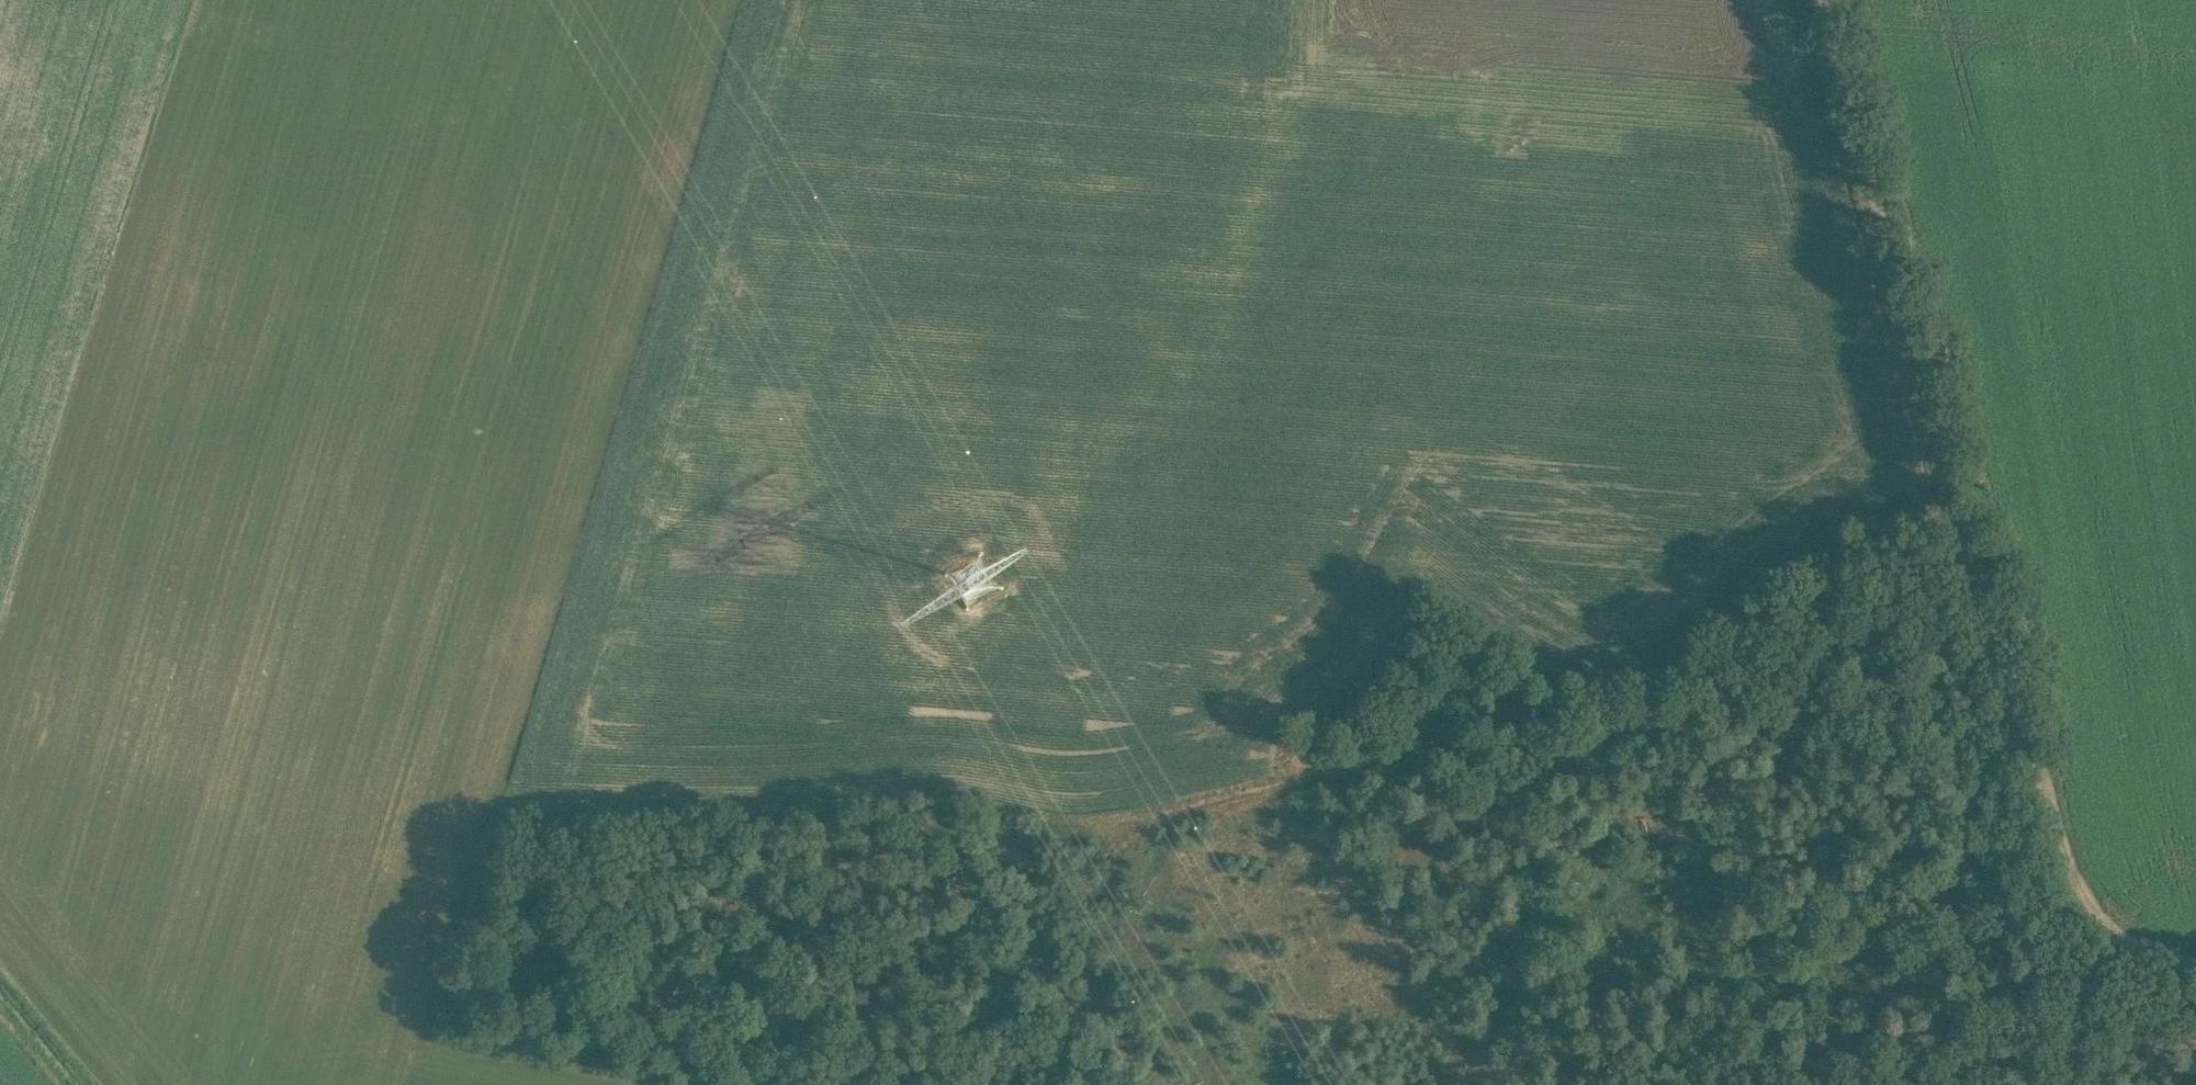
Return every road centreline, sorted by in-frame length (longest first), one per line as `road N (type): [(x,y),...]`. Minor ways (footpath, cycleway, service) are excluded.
road 1 (track): [(1945,474),(1611,716),(1559,736),(1306,780),(1136,835),(1122,853),(1116,891),(1135,931),(1177,983),(1228,1084)]
road 2 (track): [(1830,0),(1945,474),(2050,823),(2094,941),(2195,957)]
road 3 (track): [(942,1084),(888,1076),(704,1074),(637,1059),(551,1019),(479,1007)]
road 4 (track): [(2111,944),(2067,998),(2019,1038),(1957,1065),(1865,1084)]
road 5 (track): [(2111,944),(2078,1084)]

